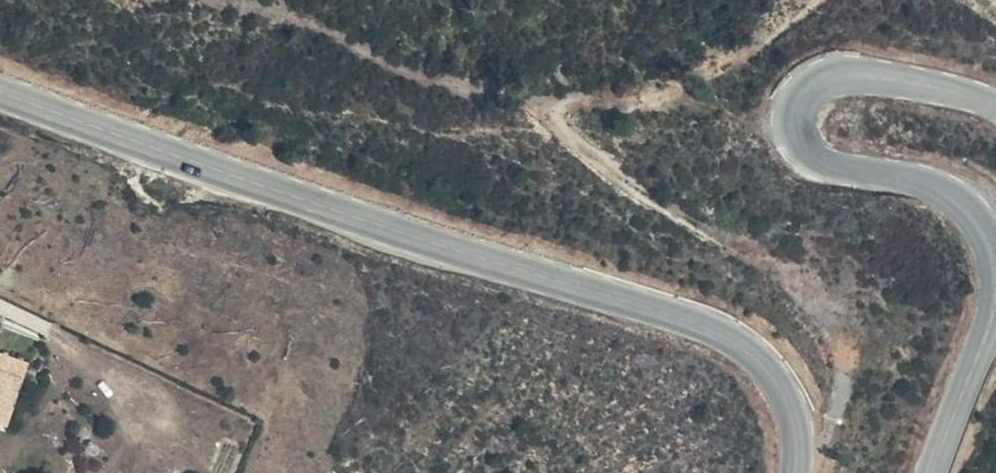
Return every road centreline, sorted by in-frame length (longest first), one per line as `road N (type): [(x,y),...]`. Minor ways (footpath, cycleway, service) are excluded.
road 1 (secondary): [(796,472),(795,412),(776,374),(711,326),(0,86)]
road 2 (secondary): [(995,101),(934,78),(852,74),(824,80),(797,118),(811,155),(925,179),(950,192),(986,233),(995,298),(934,472)]
road 3 (track): [(813,0),(701,87),(557,108),(433,79),(236,0)]
road 4 (track): [(557,108),(615,174),(773,263),(858,331),(829,420),(800,453)]
road 5 (residential): [(0,302),(122,363)]

